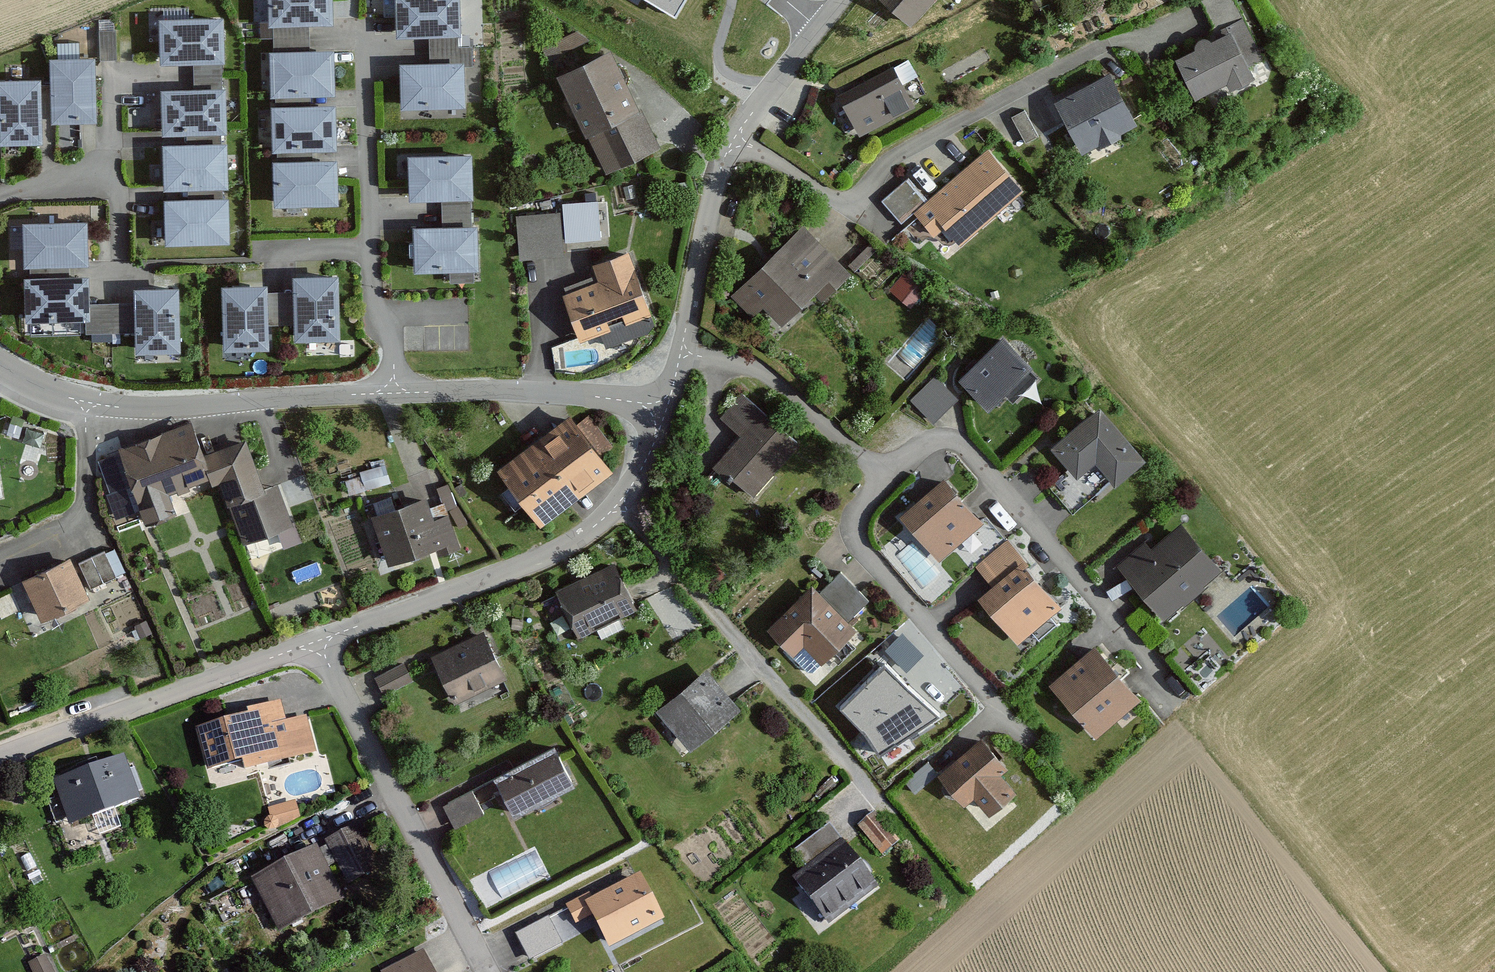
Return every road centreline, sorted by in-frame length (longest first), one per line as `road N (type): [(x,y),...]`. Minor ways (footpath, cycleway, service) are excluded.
road 1 (residential): [(735,140),(826,202),(853,207),(913,142),(1106,46)]
road 2 (residential): [(879,476),(917,447),(963,445),(1177,690)]
road 3 (residential): [(626,497),(883,805)]
road 4 (residential): [(4,365),(53,391),(122,403),(380,387)]
road 5 (residential): [(317,642),(487,971)]
road 6 (residential): [(317,642),(535,561),(587,534),(626,497)]
road 7 (residential): [(0,756),(317,642)]
road 8 (residential): [(879,476),(853,506),(851,534),(1021,732)]
road 9 (residential): [(380,387),(543,390),(663,412)]
road 10 (residential): [(683,354),(751,366),(774,379),(879,476)]
road 11 (residential): [(683,354),(735,140)]
road 12 (residential): [(373,244),(364,39)]
road 13 (residential): [(735,140),(842,0)]
road 14 (residential): [(380,387),(373,244)]

